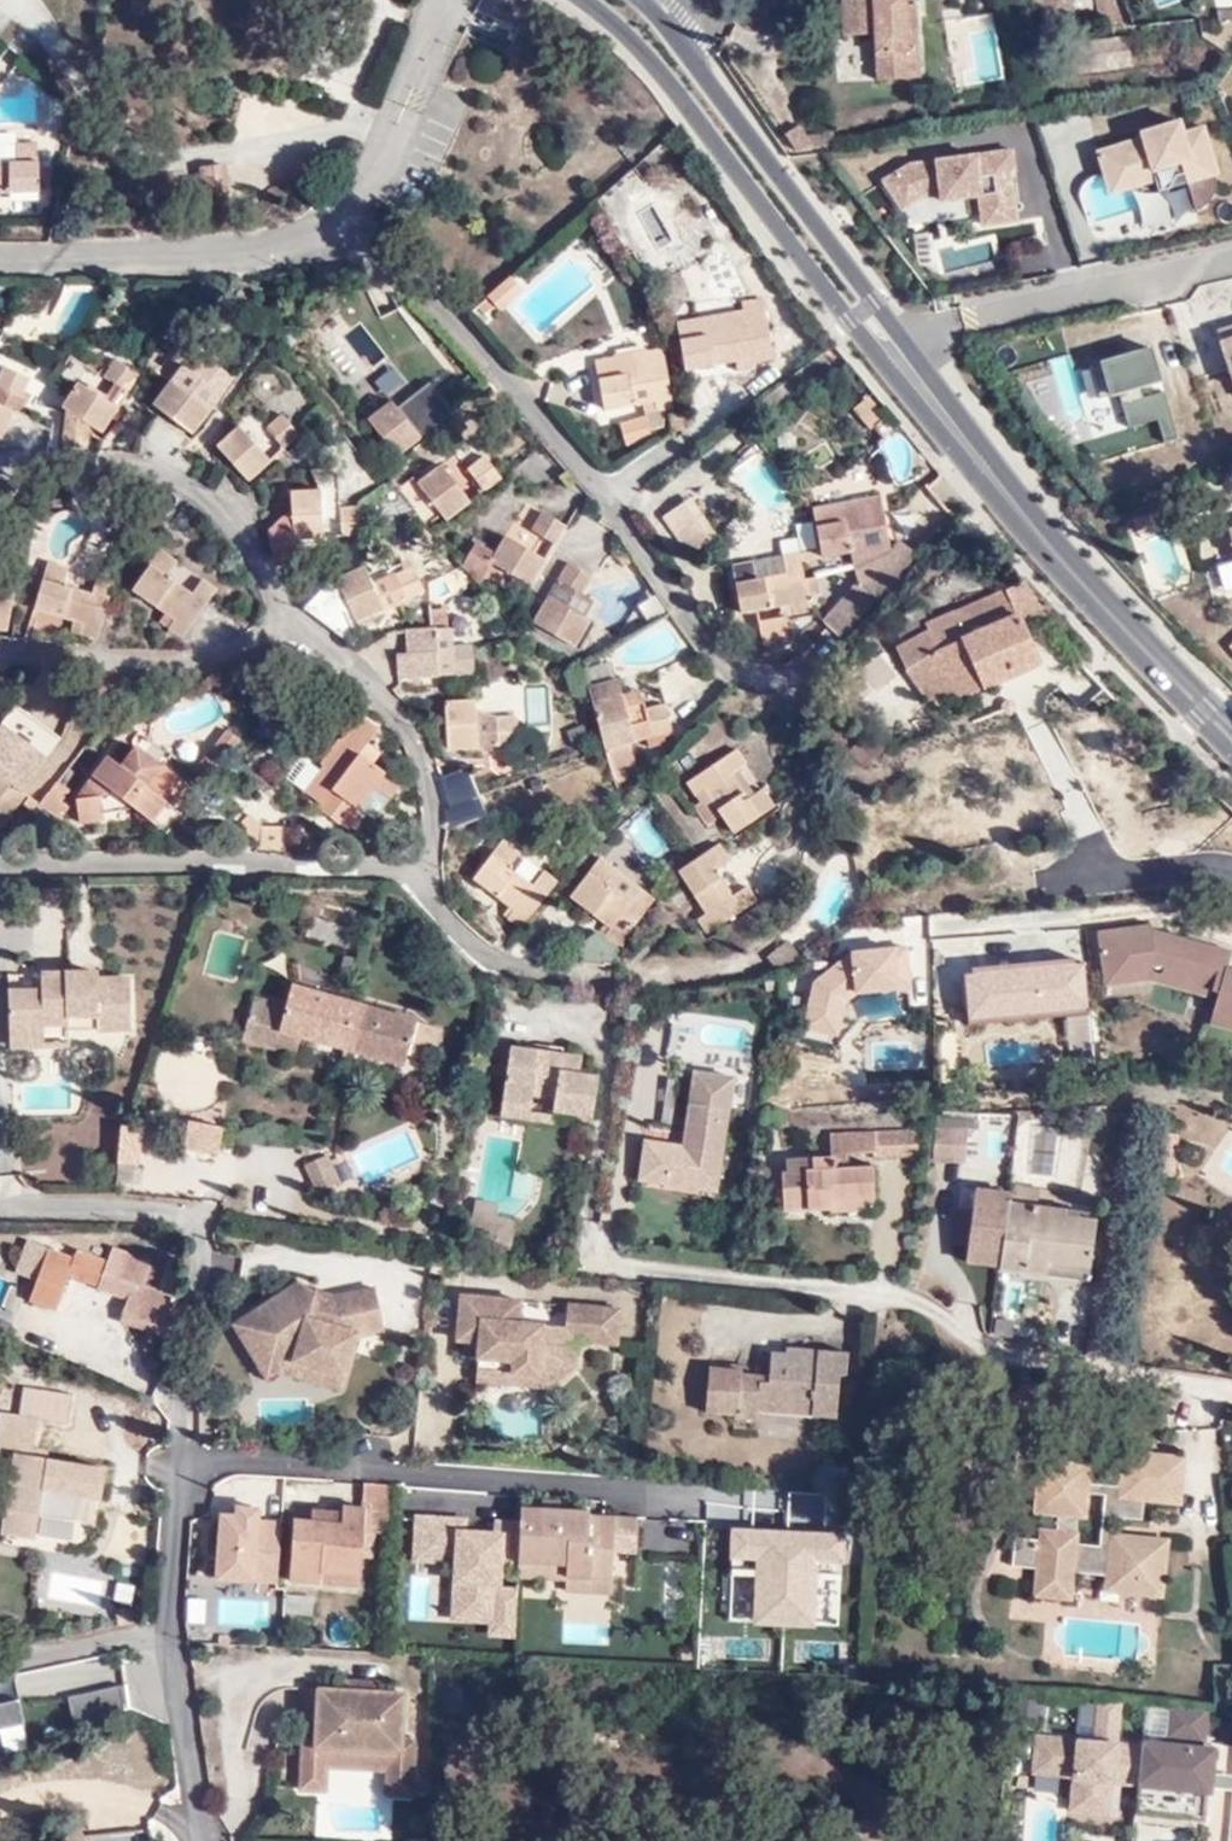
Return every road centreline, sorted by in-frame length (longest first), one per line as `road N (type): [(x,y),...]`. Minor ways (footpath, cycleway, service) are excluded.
road 1 (residential): [(1231,1393),(388,1255)]
road 2 (residential): [(201,1840),(170,1616),(190,1216),(0,1206)]
road 3 (secondary): [(1224,732),(1045,540),(903,363)]
road 4 (secondary): [(585,0),(675,92),(852,319),(903,363)]
road 5 (secondary): [(903,363),(872,303),(662,24)]
road 6 (residential): [(903,363),(965,318),(1231,261)]

